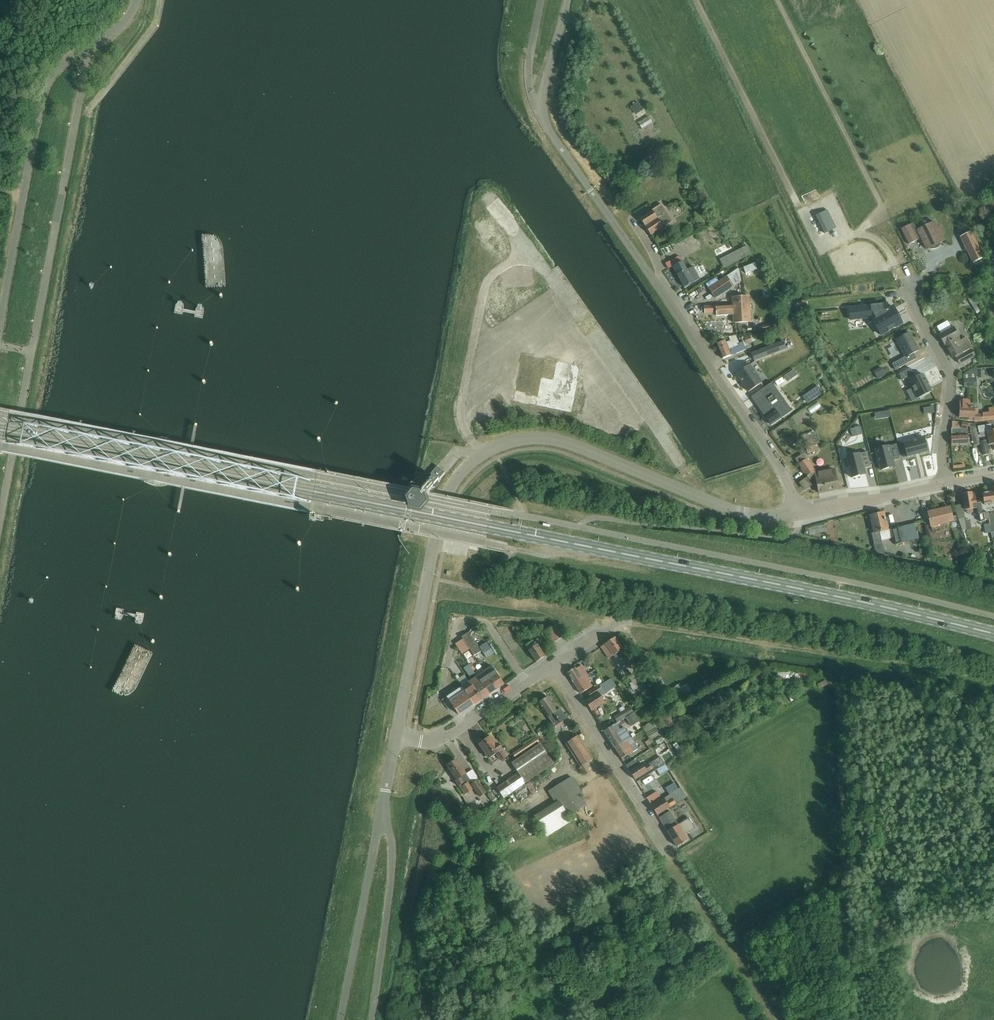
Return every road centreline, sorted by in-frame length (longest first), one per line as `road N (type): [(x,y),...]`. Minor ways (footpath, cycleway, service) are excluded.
road 1 (secondary): [(993,634),(0,430)]
road 2 (residential): [(801,513),(737,512),(566,443),(502,444),(461,475),(441,513),(398,738)]
road 3 (residential): [(801,513),(780,469),(590,189)]
road 4 (unclassified): [(138,0),(116,29),(64,64),(44,92),(0,318)]
road 5 (residential): [(554,665),(624,620),(893,666)]
road 6 (residential): [(674,854),(554,665)]
road 7 (unclassified): [(590,189),(541,108),(568,0)]
road 8 (unclassified): [(341,1019),(381,818)]
road 9 (unclassified): [(377,1019),(393,861),(381,818)]
road 10 (residential): [(943,483),(949,375),(914,304)]
road 11 (residential): [(444,679),(457,629),(477,619),(489,626),(525,683)]
road 12 (residential): [(801,513),(943,483)]
road 13 (residential): [(398,738),(436,742),(525,683)]

